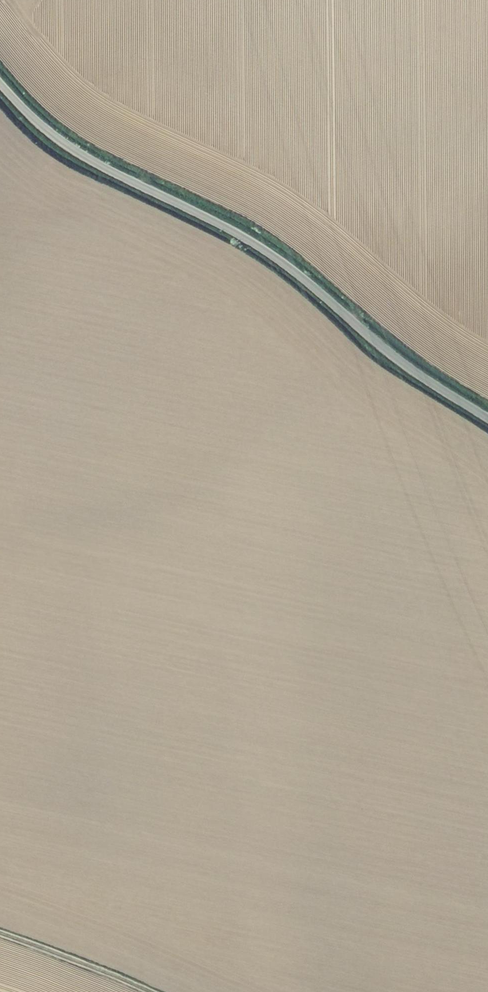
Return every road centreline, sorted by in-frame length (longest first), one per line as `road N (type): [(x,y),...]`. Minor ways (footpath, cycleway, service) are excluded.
road 1 (unclassified): [(0,83),(72,148),(265,250),(401,362),(487,418)]
road 2 (track): [(0,935),(145,991)]

